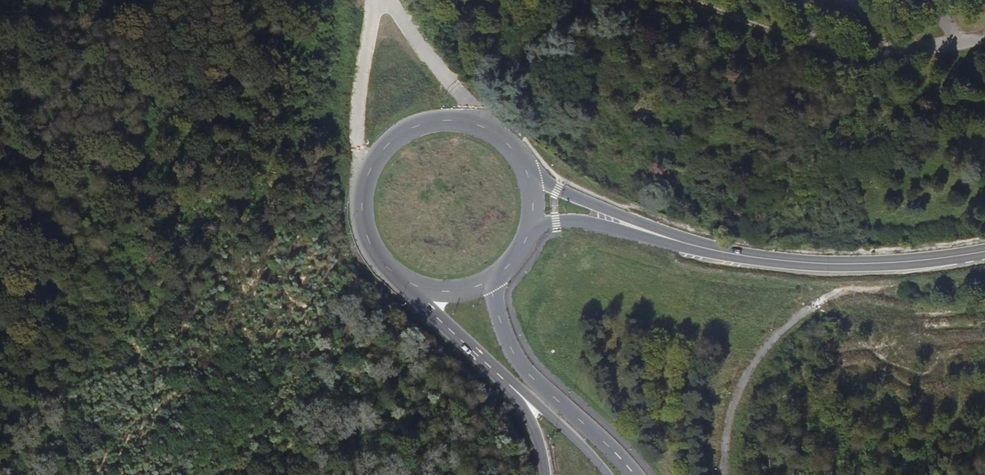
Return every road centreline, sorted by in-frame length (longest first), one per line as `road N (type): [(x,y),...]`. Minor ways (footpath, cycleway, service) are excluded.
road 1 (secondary): [(984,253),(851,264),(678,242)]
road 2 (secondary): [(633,474),(524,369),(508,341),(495,276)]
road 3 (unclassified): [(369,0),(360,179)]
road 4 (secondary): [(678,242),(557,191),(527,167)]
road 5 (secondary): [(524,241),(555,225),(582,224),(678,242)]
road 6 (unclassified): [(482,126),(391,0)]
road 7 (secondary): [(482,126),(443,116),(414,122),(389,136),(360,179)]
road 8 (secondary): [(403,281),(504,380)]
road 9 (secondary): [(504,380),(607,474)]

